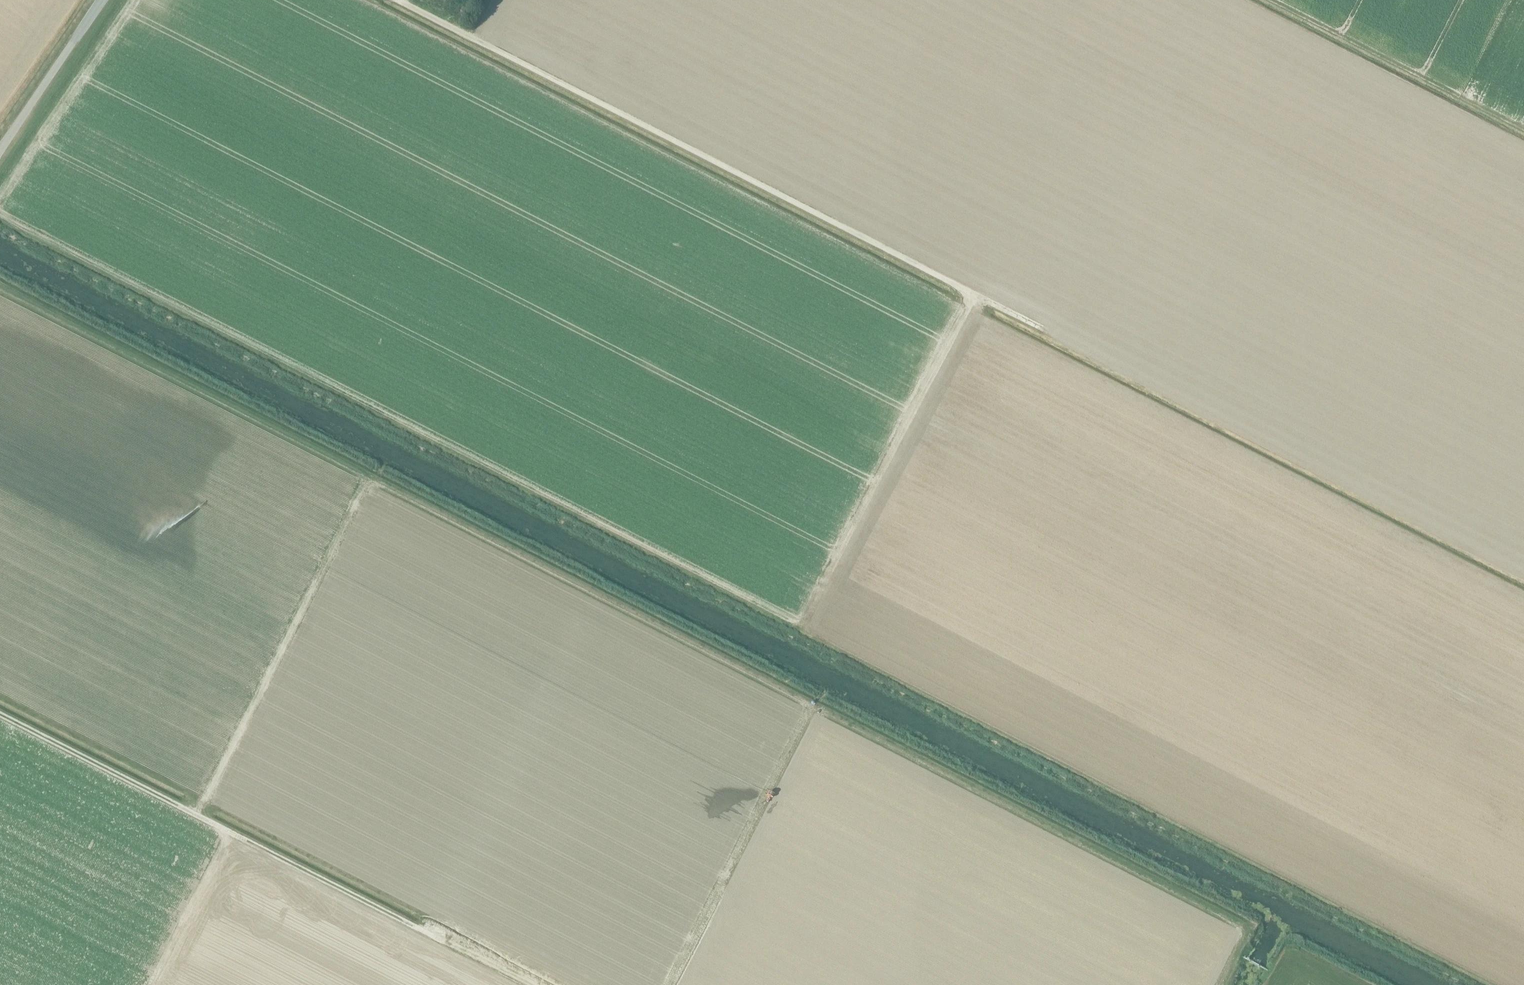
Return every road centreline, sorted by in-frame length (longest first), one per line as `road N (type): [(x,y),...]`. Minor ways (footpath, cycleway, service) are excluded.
road 1 (unclassified): [(0,152),(103,0)]

